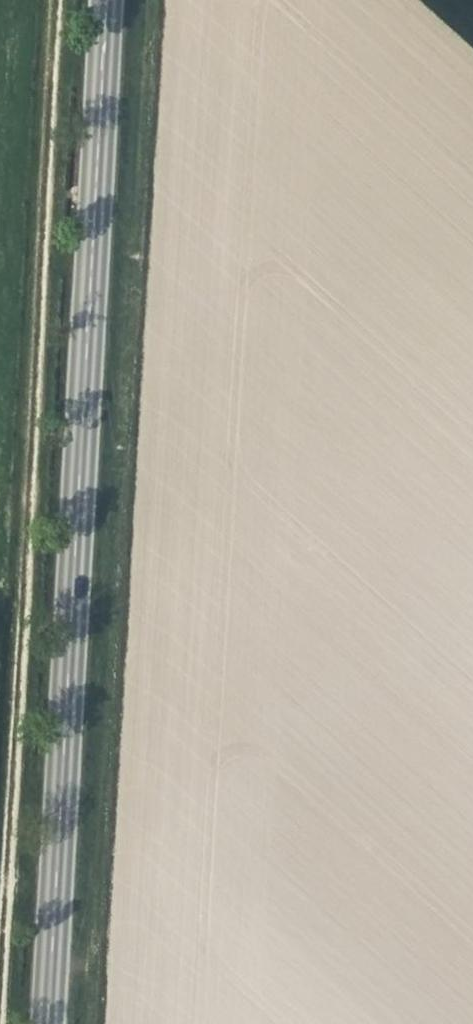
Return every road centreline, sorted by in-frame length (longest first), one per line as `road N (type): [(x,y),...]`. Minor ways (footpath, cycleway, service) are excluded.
road 1 (secondary): [(43,1023),(104,0)]
road 2 (track): [(0,904),(52,0)]

